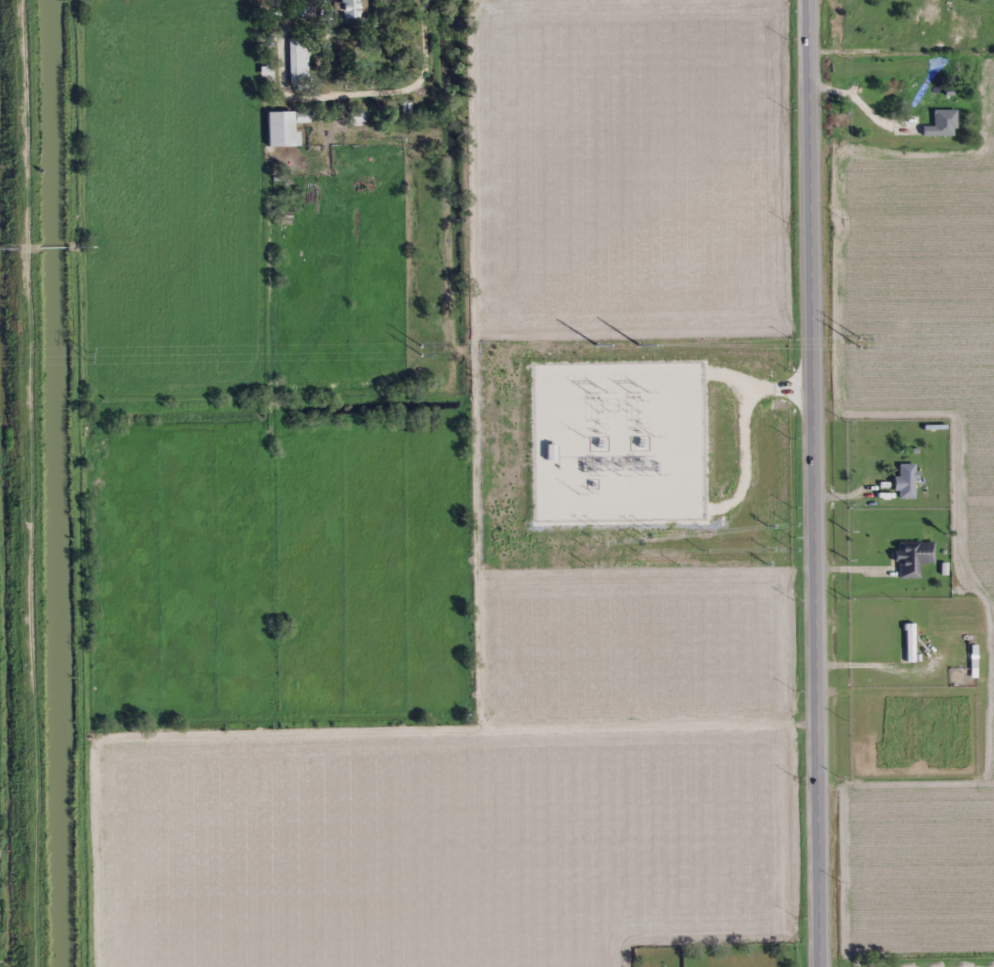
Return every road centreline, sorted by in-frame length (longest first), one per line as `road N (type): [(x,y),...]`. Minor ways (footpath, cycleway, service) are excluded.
road 1 (secondary): [(807,0),(819,966)]
road 2 (residential): [(23,0),(33,966)]

